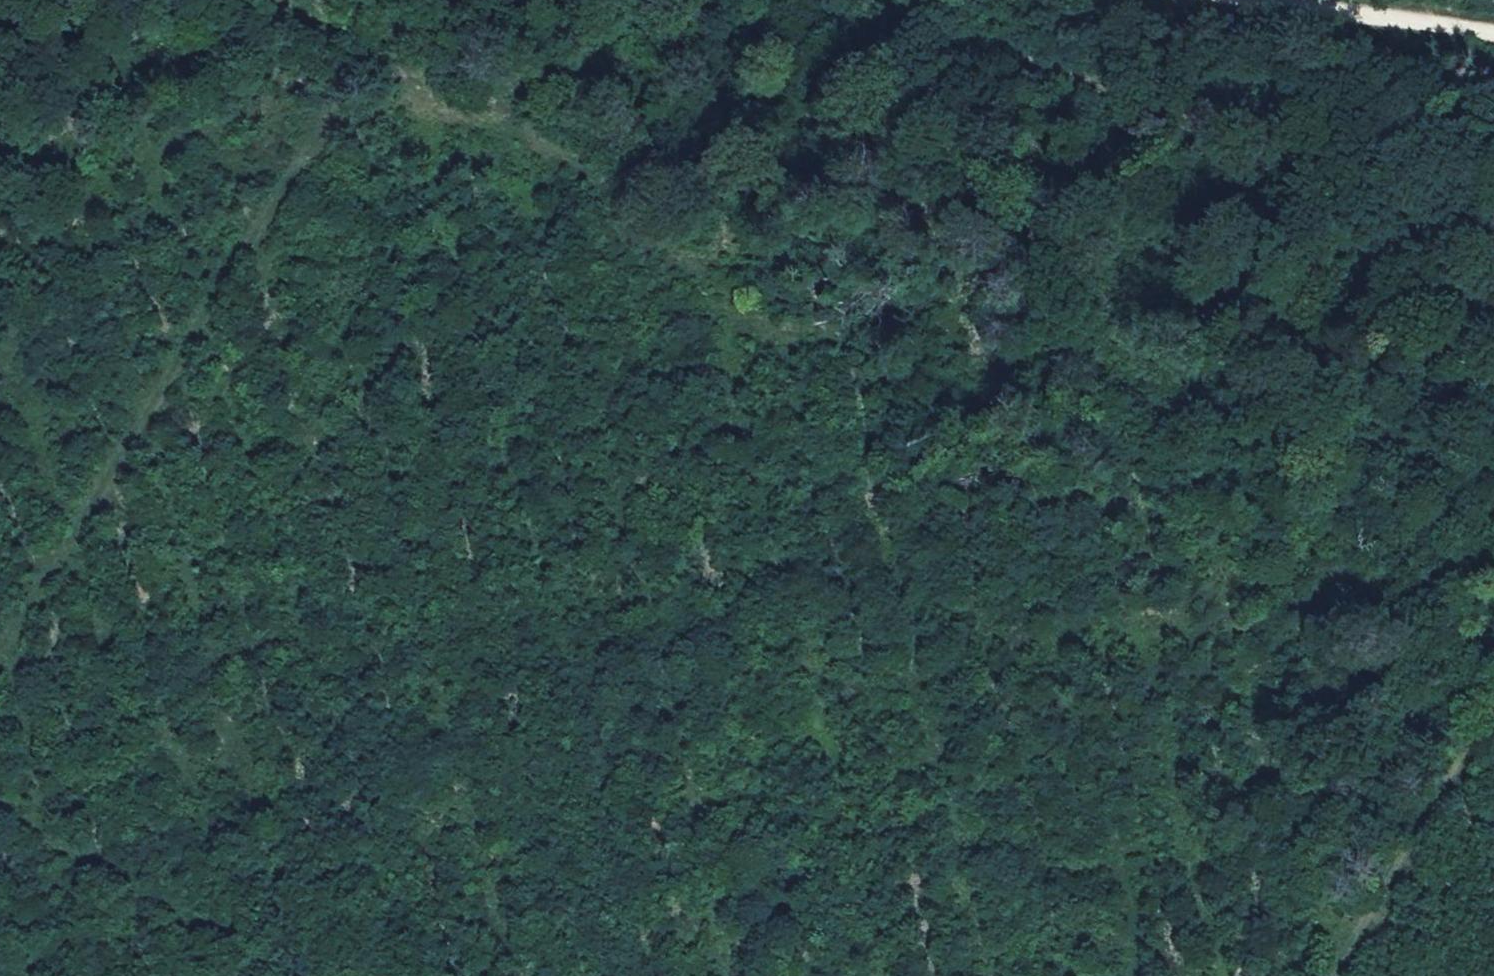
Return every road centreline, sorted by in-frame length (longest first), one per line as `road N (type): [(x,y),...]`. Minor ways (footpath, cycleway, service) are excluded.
road 1 (track): [(0,646),(401,0)]
road 2 (track): [(1493,42),(1243,0)]

